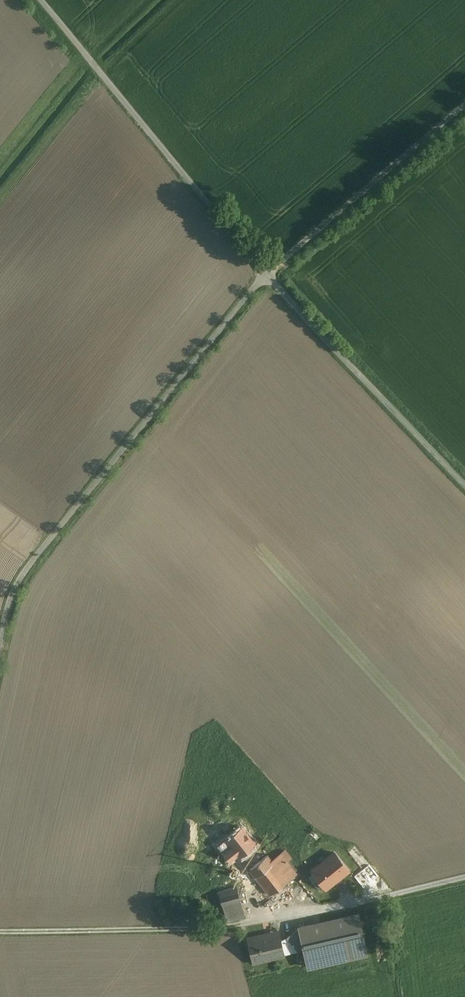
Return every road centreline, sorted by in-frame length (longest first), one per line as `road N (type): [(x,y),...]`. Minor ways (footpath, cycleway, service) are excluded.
road 1 (unclassified): [(0,650),(22,576),(266,274)]
road 2 (unclassified): [(266,274),(41,0)]
road 3 (unclassified): [(464,483),(266,274)]
road 4 (unclassified): [(266,274),(464,105)]
road 5 (track): [(227,928),(0,933)]

